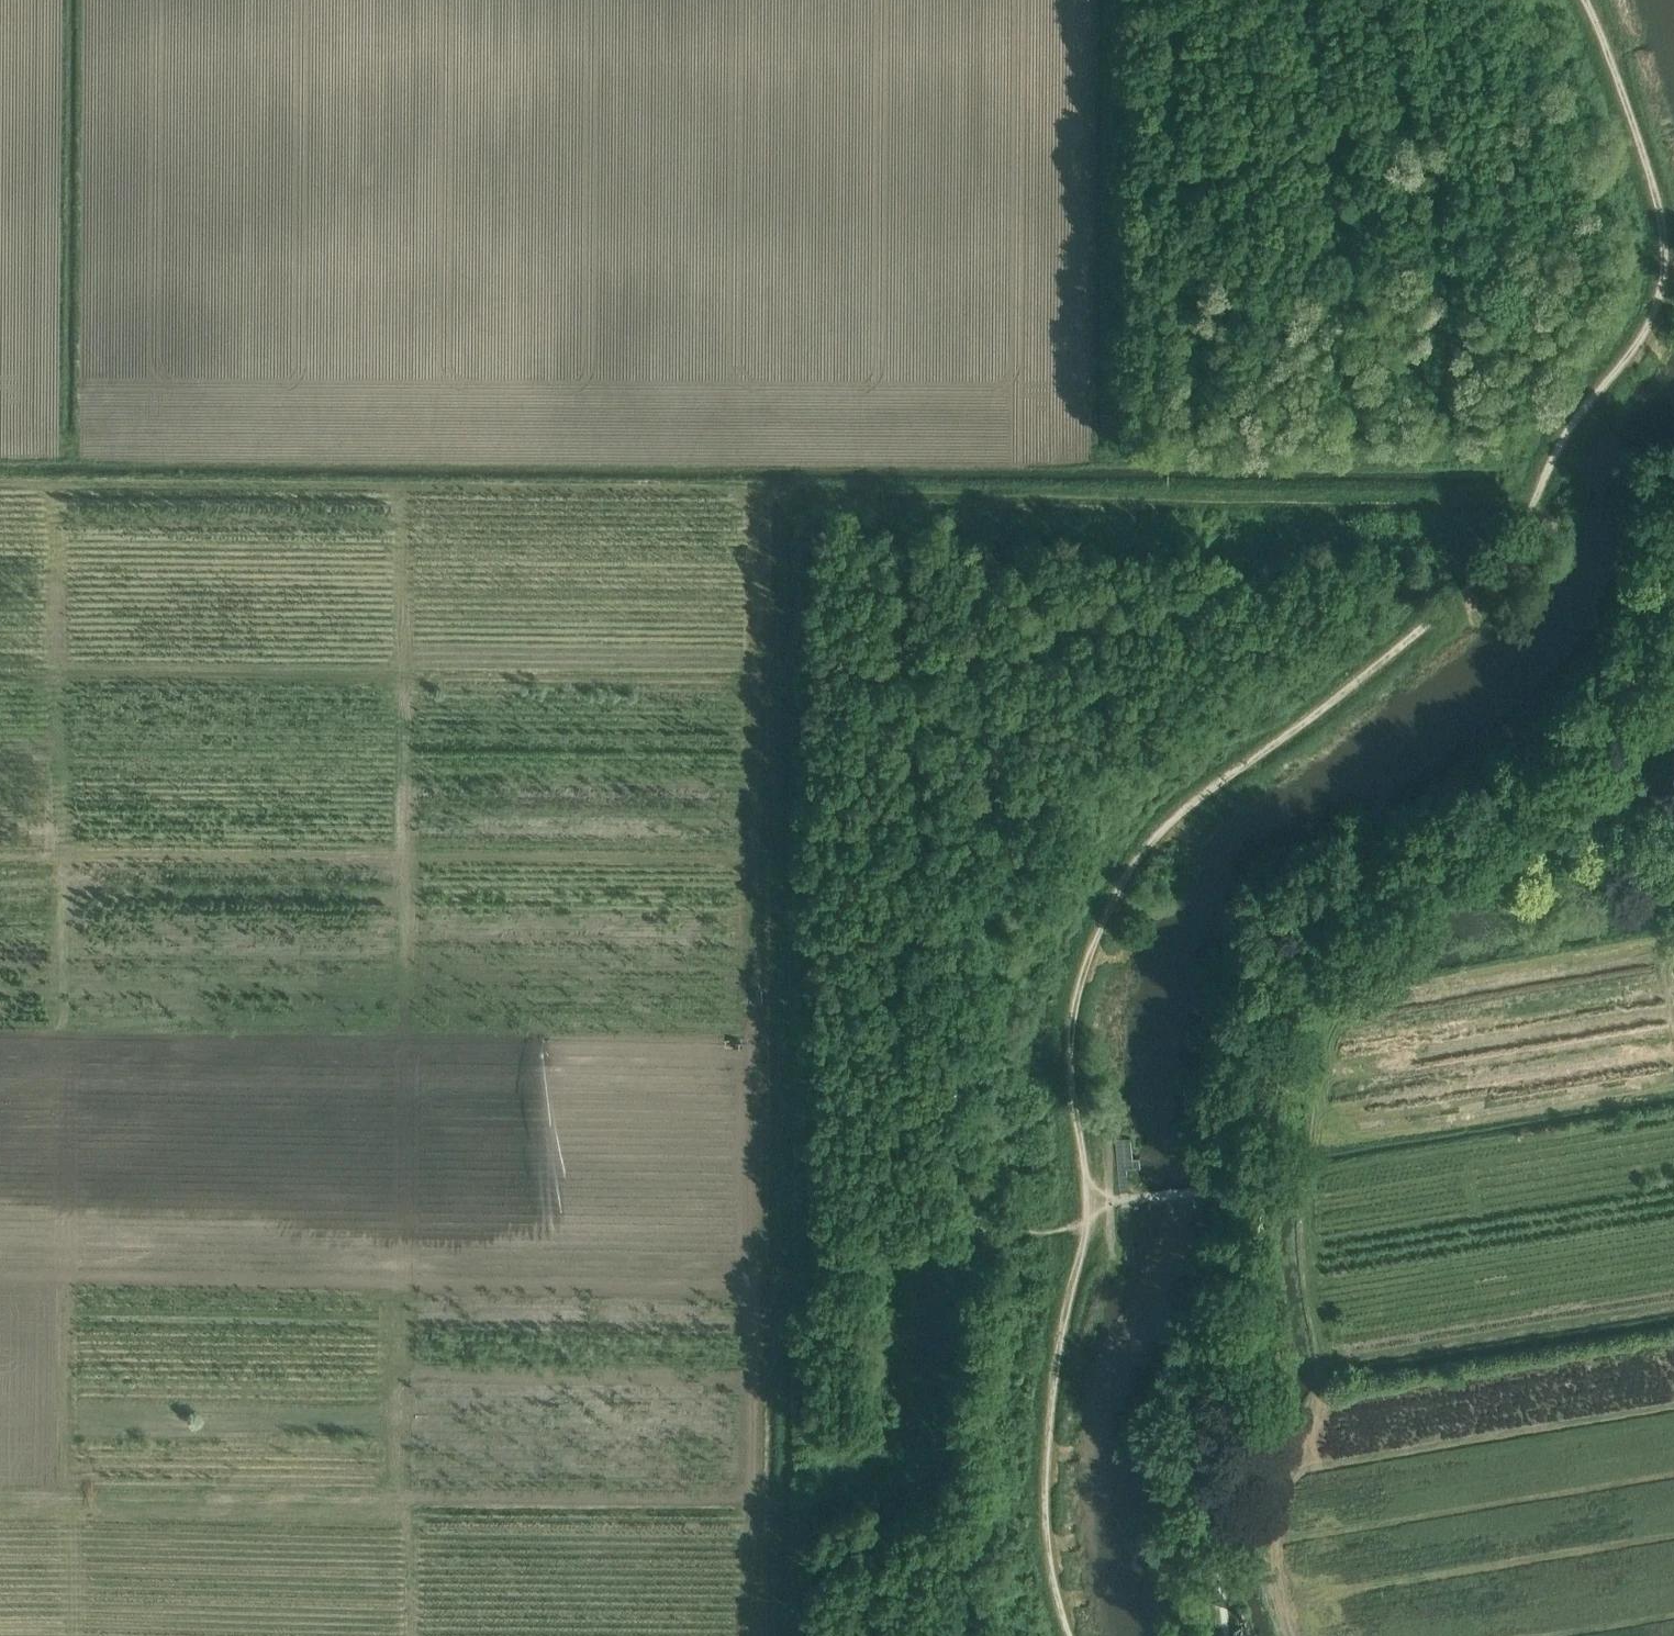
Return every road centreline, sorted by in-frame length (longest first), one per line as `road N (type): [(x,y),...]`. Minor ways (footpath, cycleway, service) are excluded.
road 1 (track): [(1094,1202),(1070,1038),(1102,934),(1135,866),(1186,809),(1336,702),(1495,562),(1662,295),(1669,257),(1634,120),(1581,0)]
road 2 (track): [(1067,1635),(1050,1526),(1057,1392),(1075,1262),(1094,1202)]

